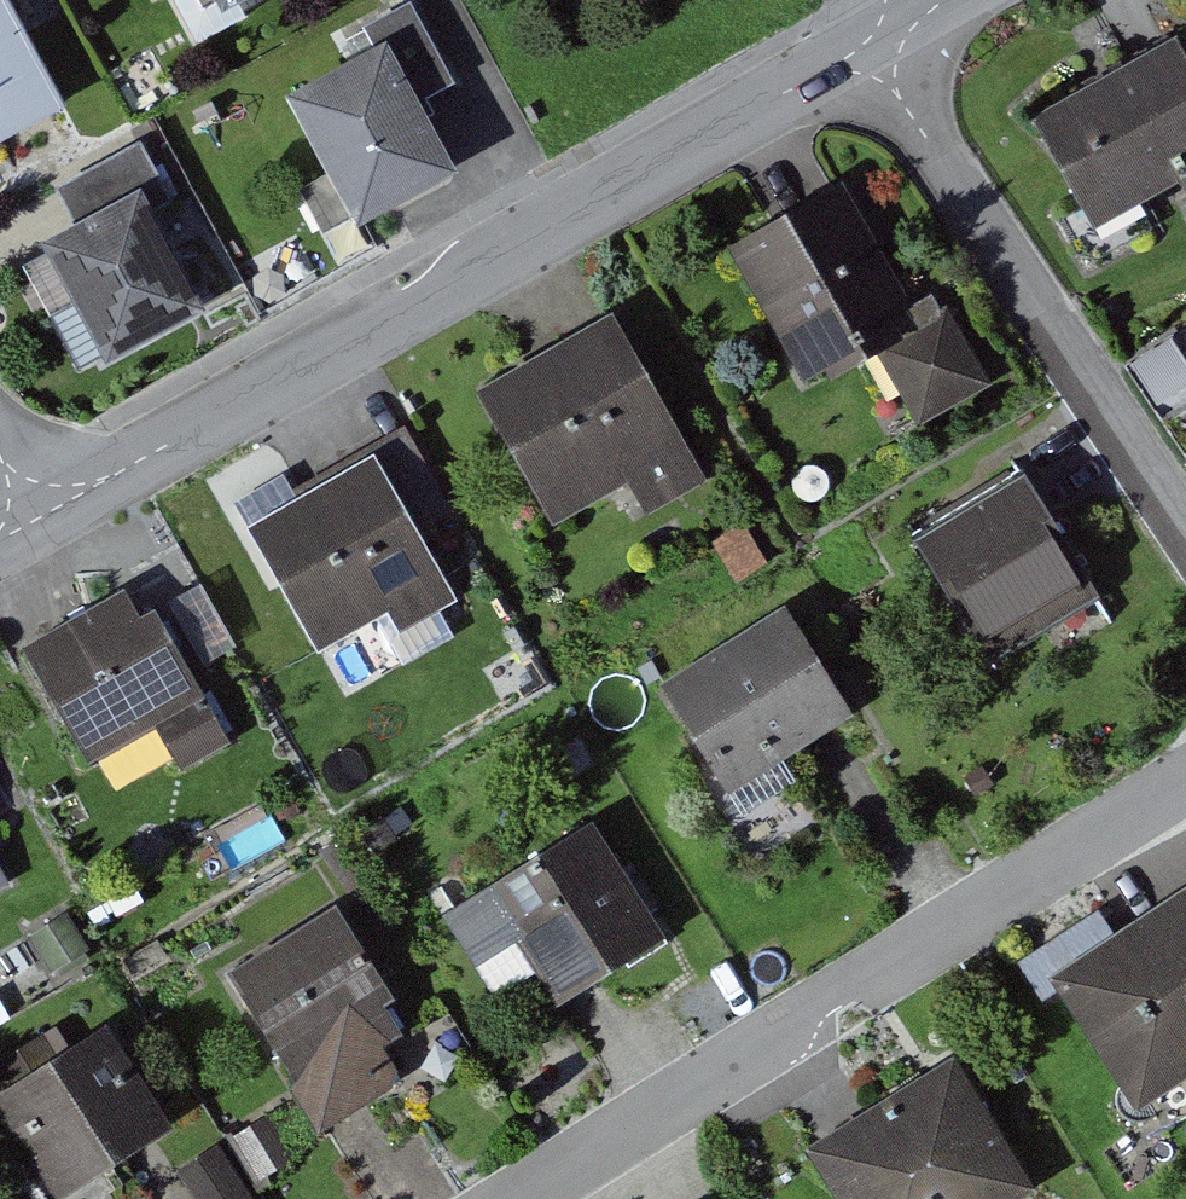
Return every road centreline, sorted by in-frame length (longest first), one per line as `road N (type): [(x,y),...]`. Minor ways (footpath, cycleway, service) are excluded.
road 1 (residential): [(36,518),(888,34)]
road 2 (residential): [(1185,792),(524,1198)]
road 3 (residential): [(888,34),(897,95),(1185,528)]

